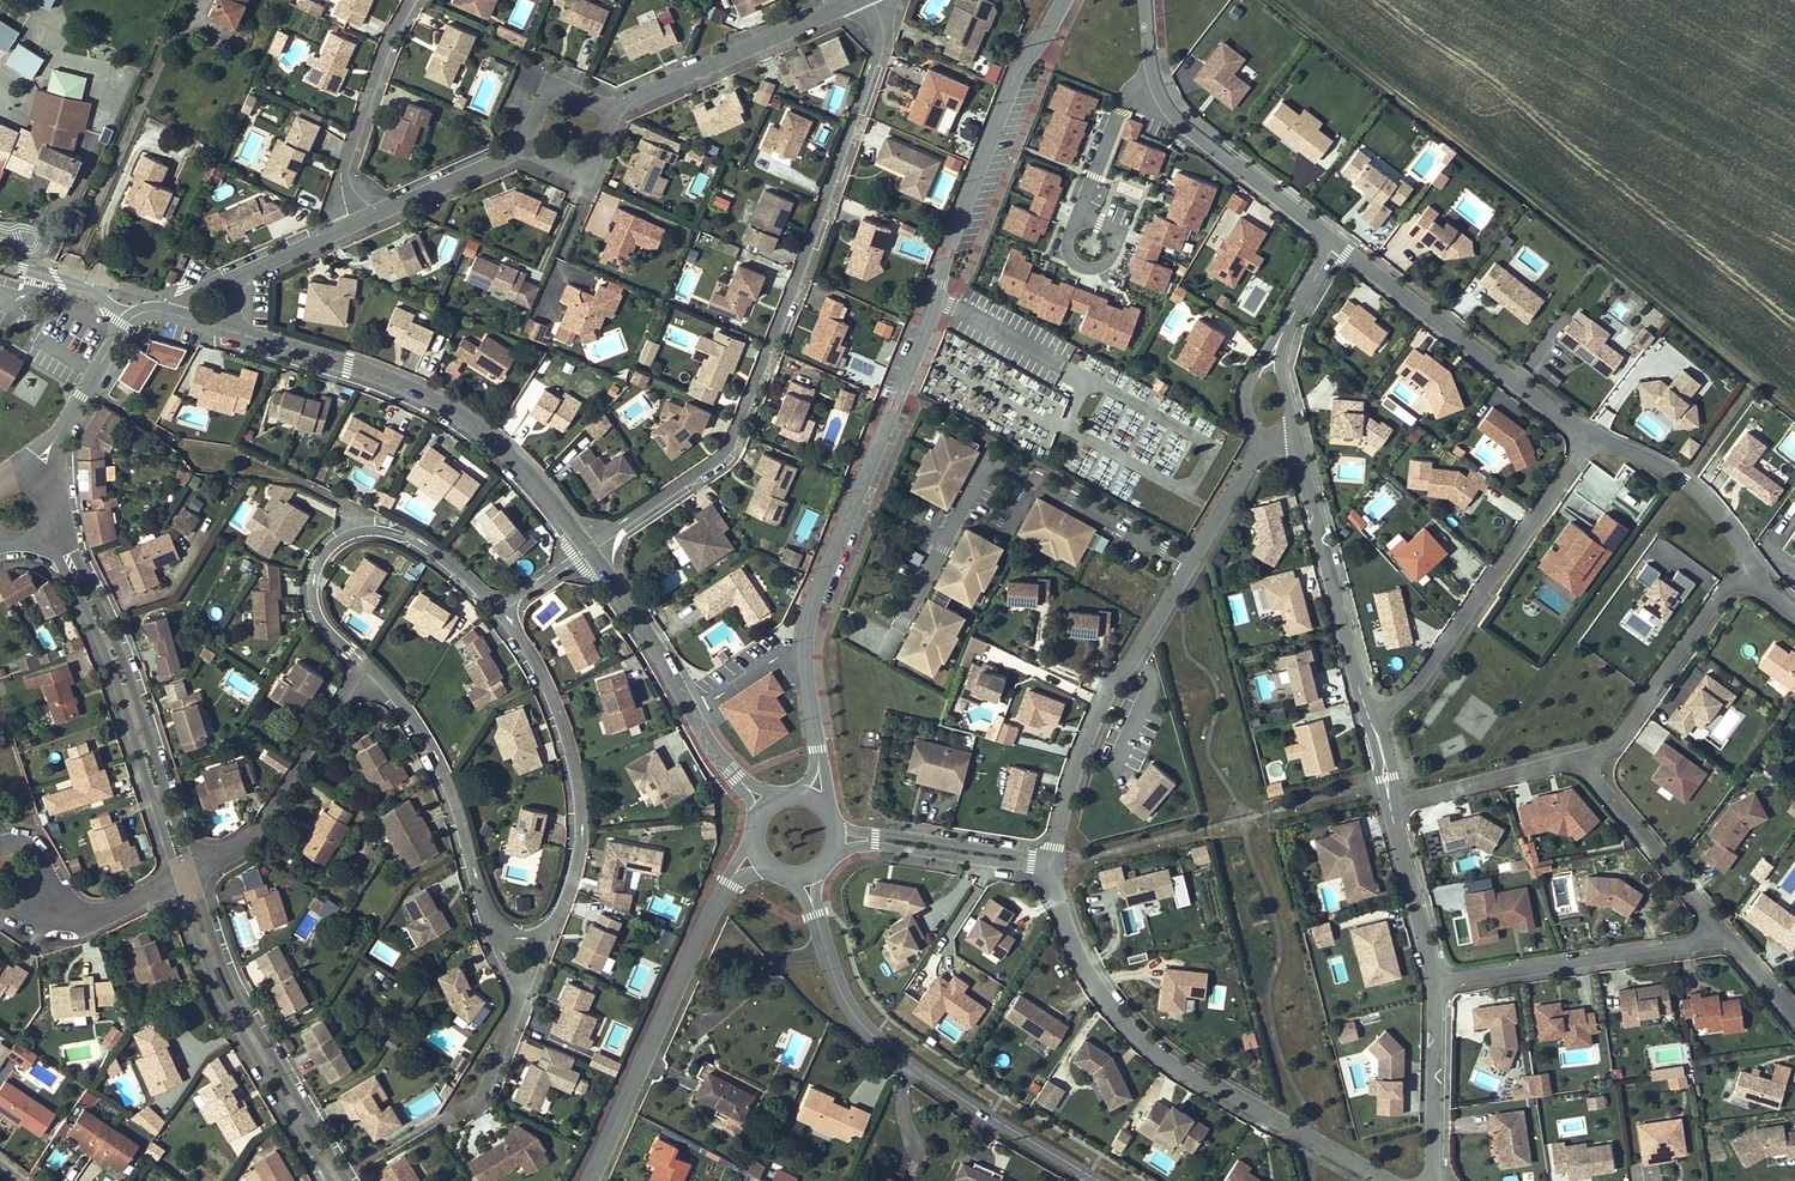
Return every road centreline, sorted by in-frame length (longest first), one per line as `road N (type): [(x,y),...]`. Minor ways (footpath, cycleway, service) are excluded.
road 1 (unclassified): [(813,796),(819,774),(804,644),(812,602),(934,295),(999,100),(1060,0)]
road 2 (track): [(1264,0),(1374,95),(1794,415)]
road 3 (residential): [(592,548),(721,461),(736,440),(880,46),(887,0)]
road 4 (residential): [(1051,871),(1069,926),(1109,993),(1168,1053),(1403,1180)]
road 5 (residential): [(806,872),(821,942),(845,999),(889,1052),(1099,1180)]
road 6 (residential): [(221,328),(430,397),(536,478),(592,548)]
road 7 (residential): [(1184,564),(994,460),(886,656)]
road 8 (residential): [(193,868),(119,647),(79,561),(39,534)]
road 9 (unclassified): [(588,1180),(726,884),(759,852)]
road 10 (residential): [(29,542),(65,572),(90,619),(177,875)]
road 11 (residential): [(504,611),(414,532),(371,518),(339,524),(320,543),(307,592),(331,640),(363,666)]
road 12 (residential): [(1369,714),(1409,698),(1595,435)]
road 13 (residential): [(349,1180),(236,992),(193,868)]
road 14 (residential): [(544,941),(577,838),(576,803),(564,738),(504,611)]
road 15 (residential): [(177,875),(214,985),(329,1180)]
road 16 (residential): [(1144,0),(1154,78),(1169,114),(1335,242)]
road 17 (residential): [(1184,564),(1108,676),(1077,747),(1051,856)]
road 18 (residential): [(1335,242),(1595,435)]
road 19 (residential): [(592,548),(649,632),(698,731),(762,807)]
road 20 (residential): [(363,666),(406,712),(435,764),(477,900),(501,937)]
road 21 (residential): [(1436,989),(1696,945),(1721,932)]
road 22 (residential): [(1369,714),(1297,435)]
road 23 (residential): [(606,105),(858,0)]
road 24 (residential): [(1569,757),(1600,741),(1725,566),(1746,557)]
road 25 (residential): [(363,666),(247,844),(193,868)]
road 26 (residential): [(358,219),(339,180),(388,43),(413,0)]
road 27 (residential): [(1721,932),(1569,757)]
road 28 (residential): [(828,857),(874,845),(1051,871)]
road 29 (residential): [(1051,856),(836,829)]
road 30 (residential): [(1335,242),(1284,331),(1281,367),(1297,435)]
road 31 (residential): [(1595,435),(1652,452),(1715,502),(1746,557)]
road 32 (residential): [(1436,989),(1387,802)]
road 33 (residential): [(129,319),(30,483)]
road 34 (residential): [(1436,1180),(1436,989)]
road 35 (residential): [(1387,802),(1569,757)]
road 36 (residential): [(358,219),(522,140)]
road 37 (residential): [(1297,435),(1260,452),(1184,564)]
road 38 (residential): [(38,903),(51,919),(93,918),(177,875)]
road 39 (residential): [(0,262),(88,288),(129,319)]
road 40 (residential): [(522,140),(582,166),(606,105)]
road 41 (residential): [(245,272),(358,219)]
road 42 (residential): [(606,105),(548,83),(522,140)]

